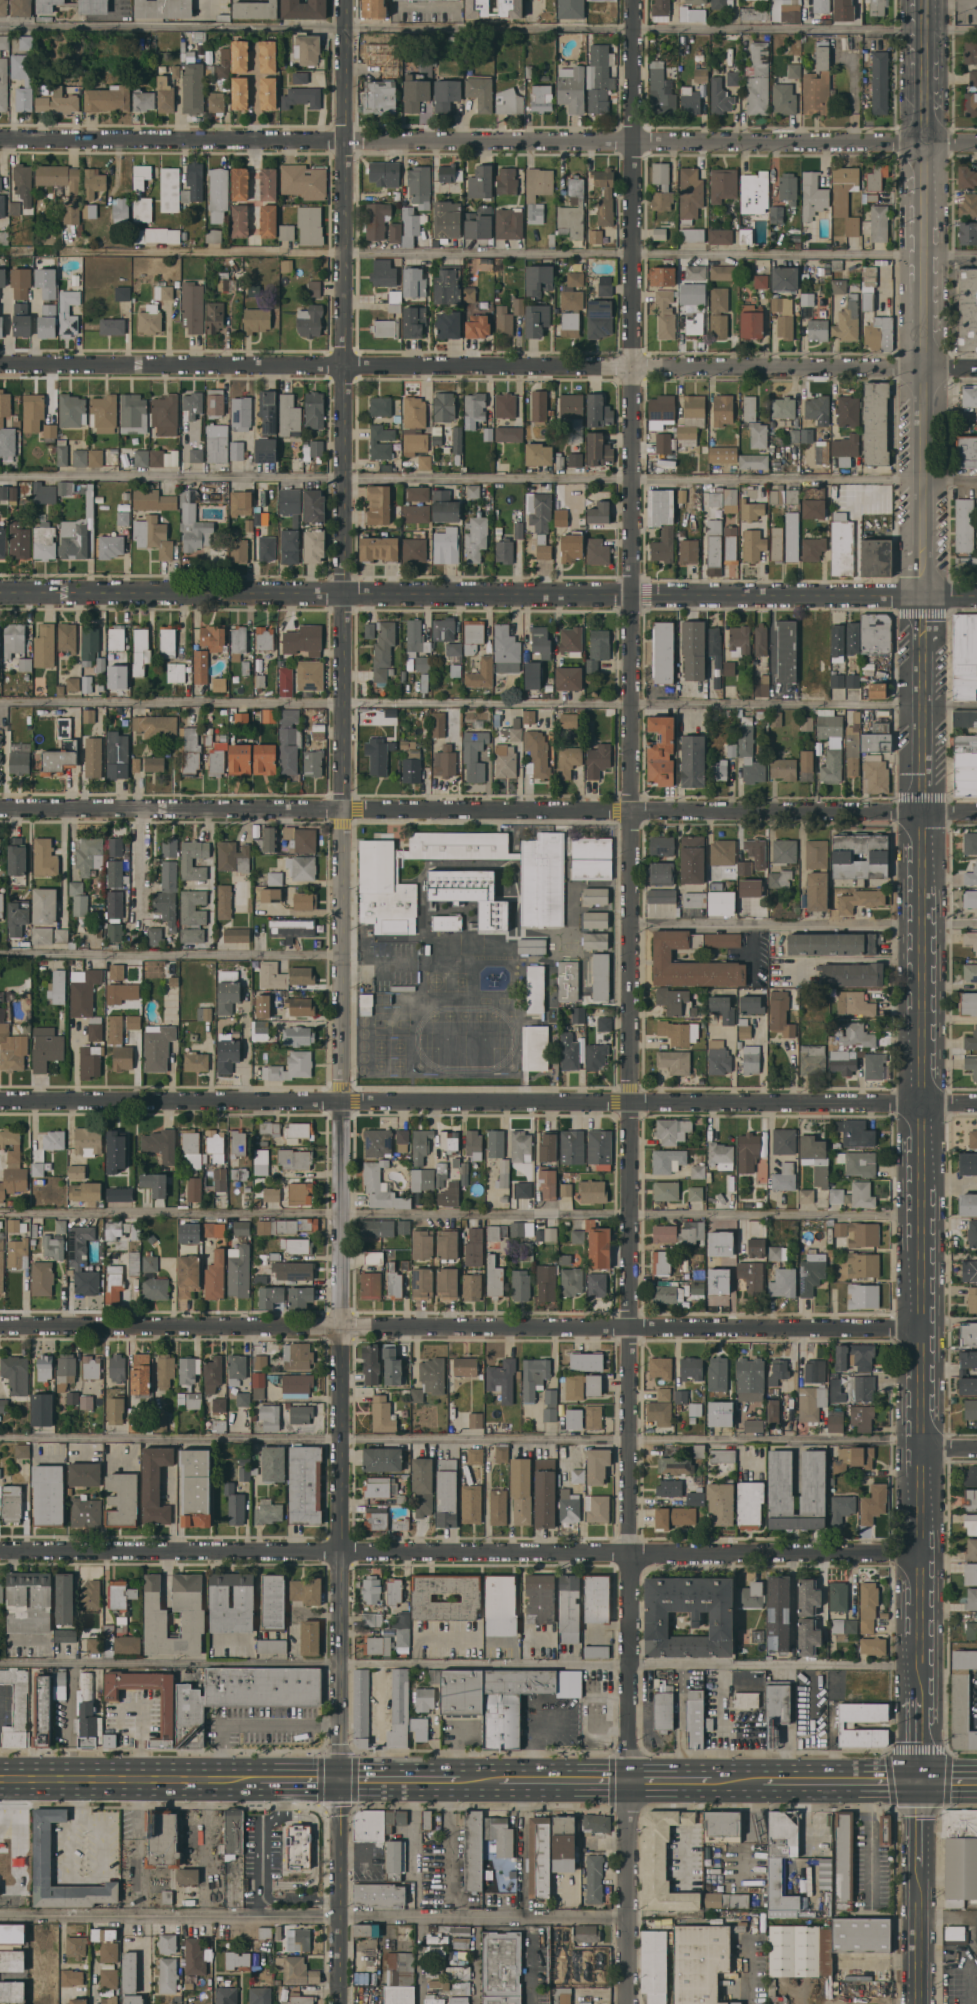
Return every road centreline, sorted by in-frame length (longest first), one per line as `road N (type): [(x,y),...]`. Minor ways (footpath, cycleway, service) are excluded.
road 1 (residential): [(636,0),(631,2003)]
road 2 (tertiary): [(921,1778),(924,0)]
road 3 (tertiary): [(342,953),(341,2003)]
road 4 (residential): [(976,814),(0,805)]
road 5 (residential): [(976,1102),(0,1097)]
road 6 (residential): [(976,143),(0,138)]
road 7 (residential): [(976,365),(0,362)]
road 8 (tertiary): [(976,594),(0,591)]
road 9 (tertiary): [(345,0),(342,953)]
road 10 (residential): [(923,1552),(0,1551)]
road 11 (residential): [(922,1325),(0,1324)]
road 12 (residential): [(632,1918),(0,1916)]
road 13 (primary): [(0,1774),(257,1773)]
road 14 (tertiary): [(917,2003),(921,1778)]
road 15 (primary): [(763,1779),(921,1778)]
road 16 (primary): [(501,1776),(632,1779)]

